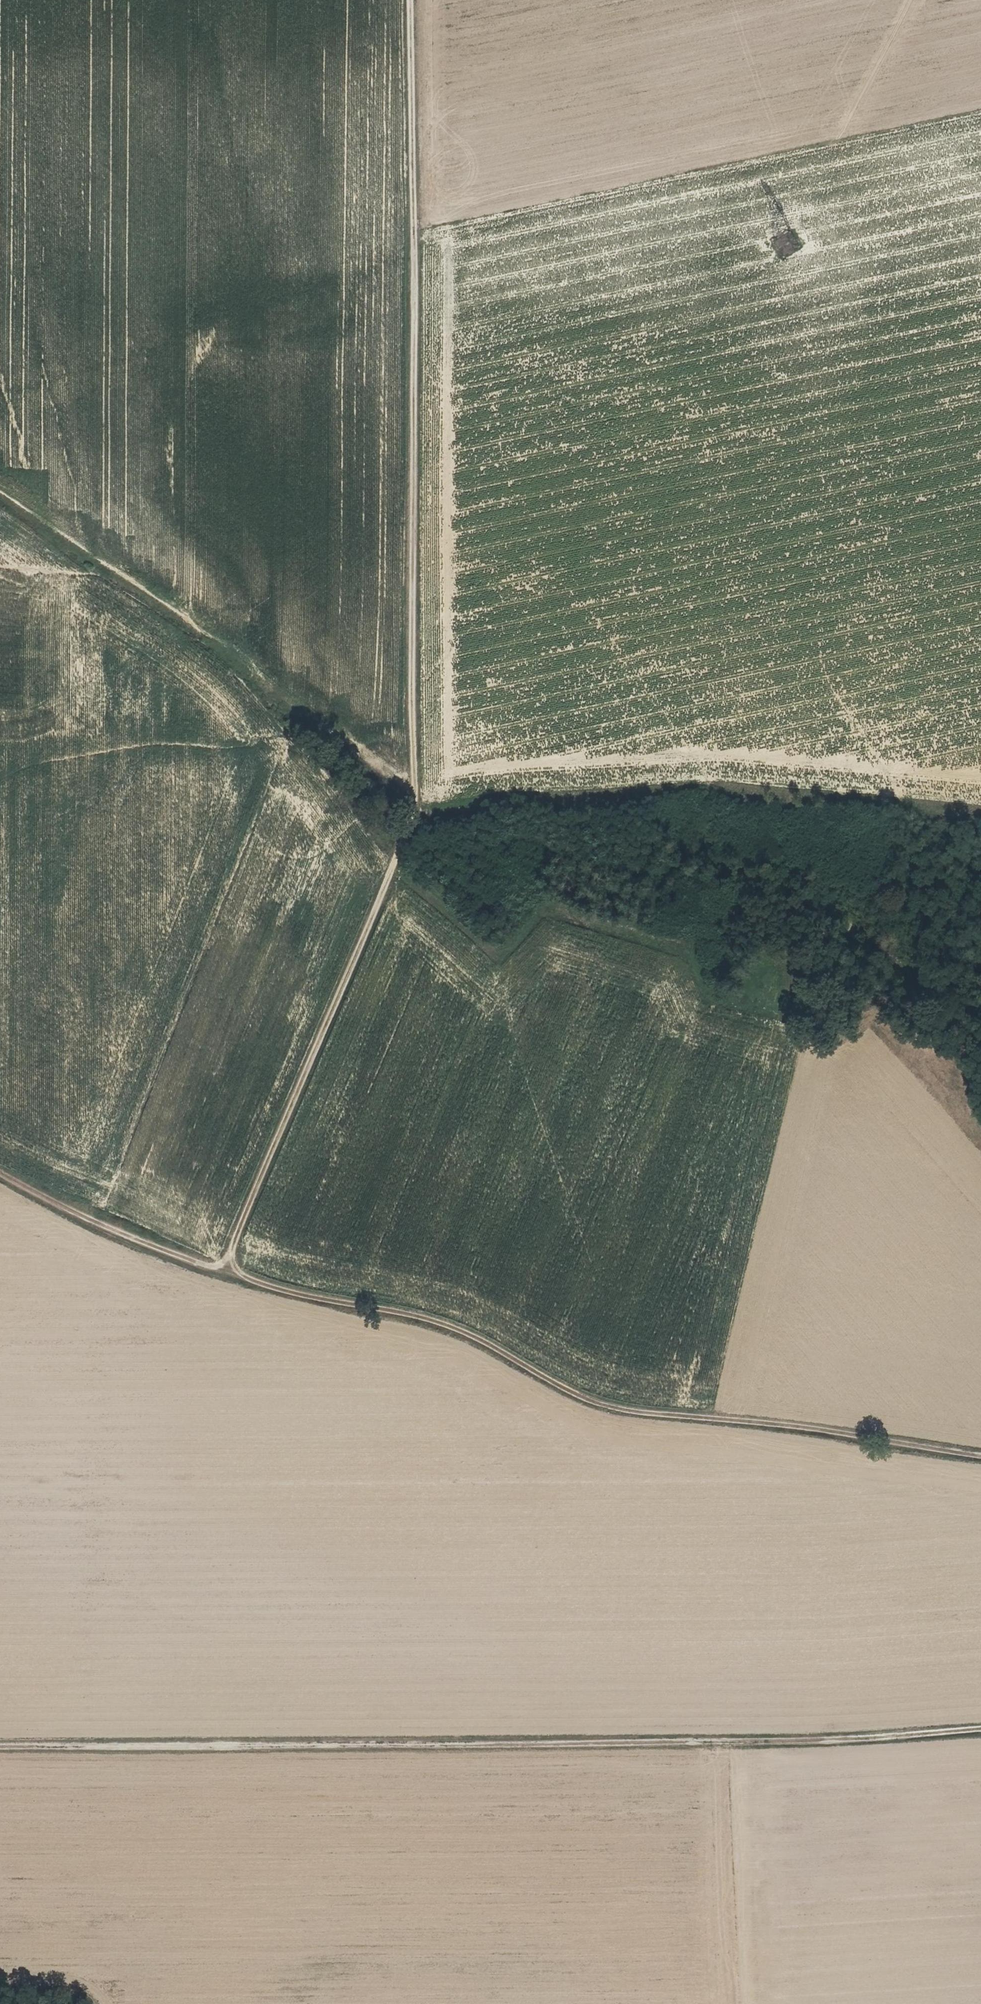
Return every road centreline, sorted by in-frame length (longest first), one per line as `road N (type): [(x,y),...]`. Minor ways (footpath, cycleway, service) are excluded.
road 1 (track): [(980,1457),(605,1408),(442,1326),(228,1268),(413,823),(410,0)]
road 2 (track): [(0,1748),(625,1748),(980,1730)]
road 3 (track): [(228,1268),(202,1267),(85,1219),(0,1174)]

